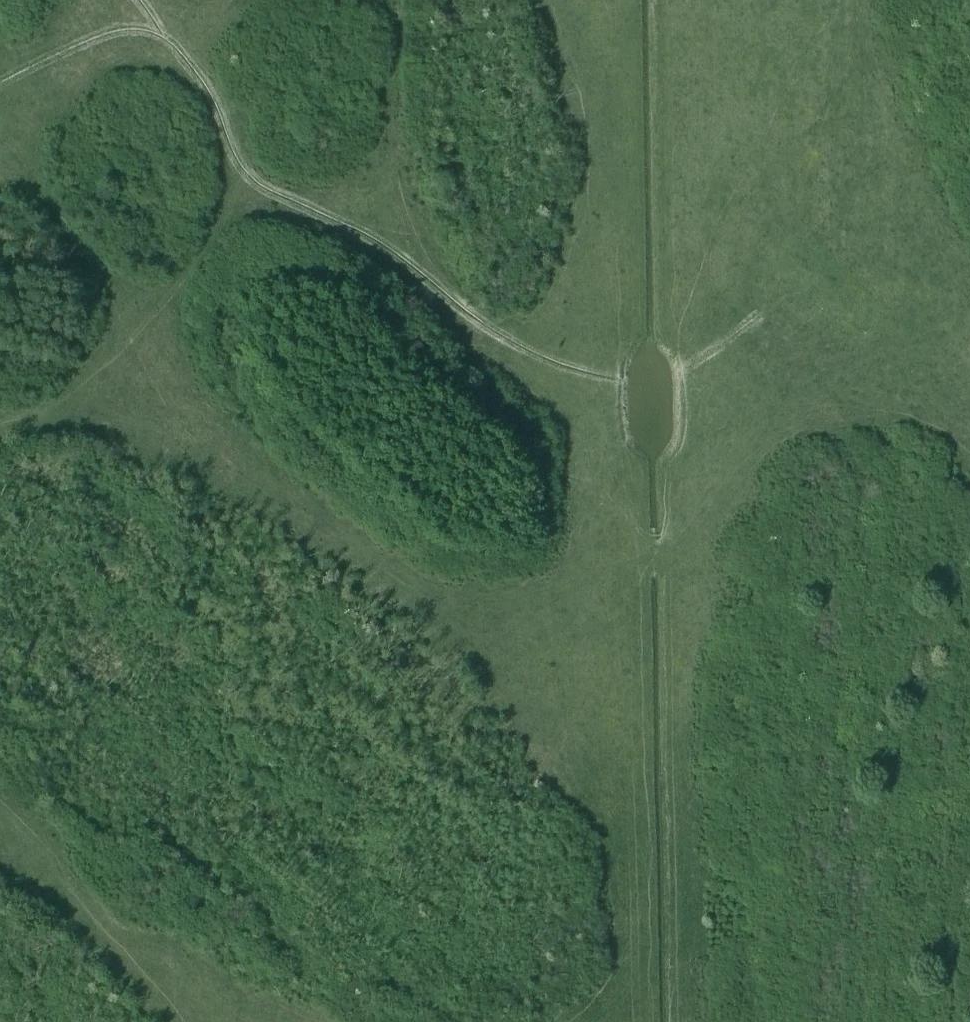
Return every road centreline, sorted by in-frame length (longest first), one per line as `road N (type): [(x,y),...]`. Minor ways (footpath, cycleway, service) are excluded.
road 1 (track): [(0,418),(64,410),(106,375),(144,302),(214,239),(235,177),(234,142),(205,86),(136,0)]
road 2 (track): [(190,1021),(0,808)]

